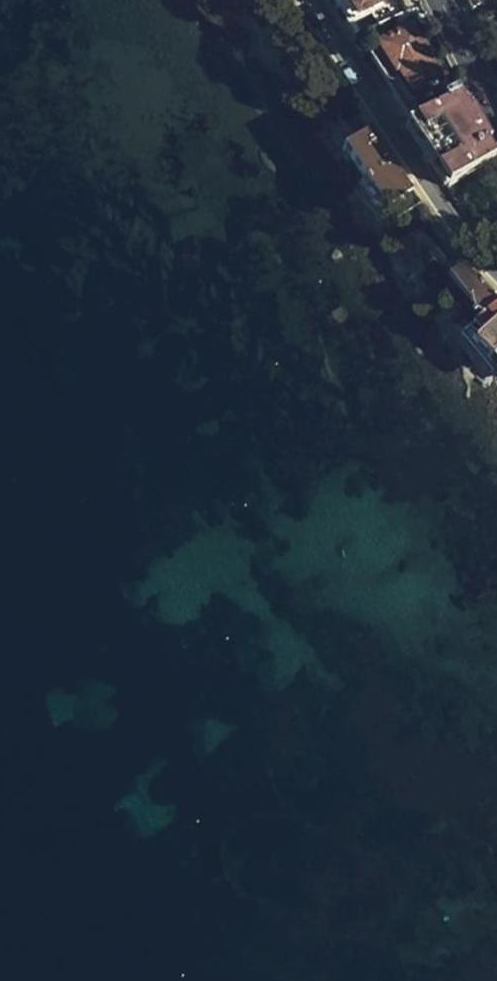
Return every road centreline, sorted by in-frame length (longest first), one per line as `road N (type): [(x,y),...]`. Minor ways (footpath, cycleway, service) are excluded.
road 1 (tertiary): [(496,269),(305,0)]
road 2 (secondary): [(496,114),(440,0)]

